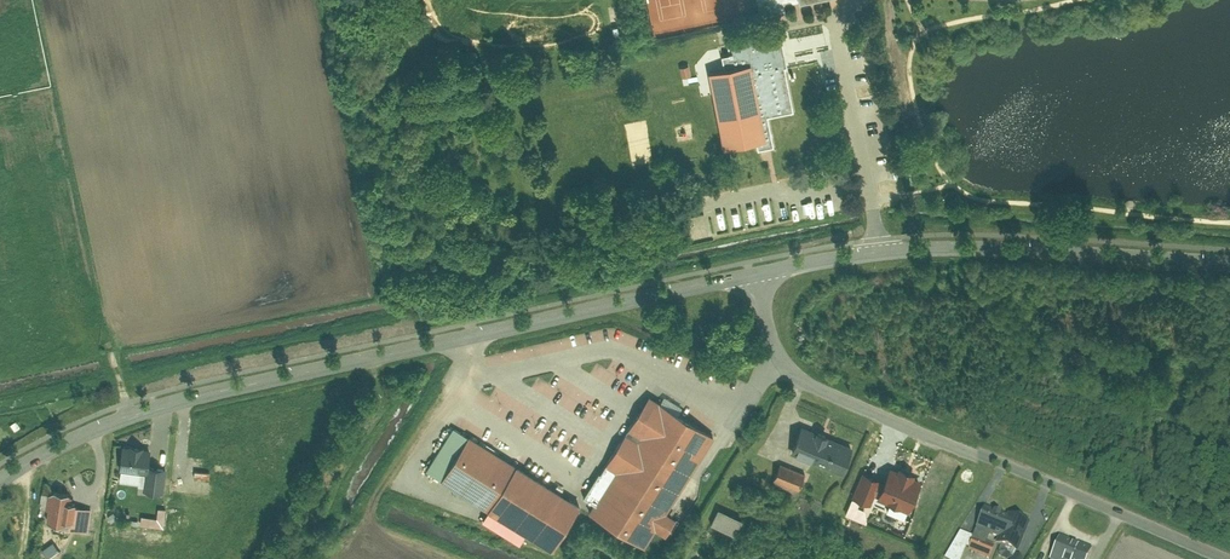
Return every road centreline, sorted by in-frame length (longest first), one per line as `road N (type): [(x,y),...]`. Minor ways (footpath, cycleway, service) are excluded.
road 1 (residential): [(0,478),(101,424),(173,399),(751,272)]
road 2 (residential): [(751,272),(768,335),(785,361),(816,381),(1227,558)]
road 3 (residential): [(879,248),(1024,243),(1229,258)]
road 4 (track): [(1074,493),(1128,368),(1172,354),(1206,280),(1211,245)]
road 5 (residential): [(879,248),(839,25),(852,0)]
road 6 (residential): [(751,272),(879,248)]

